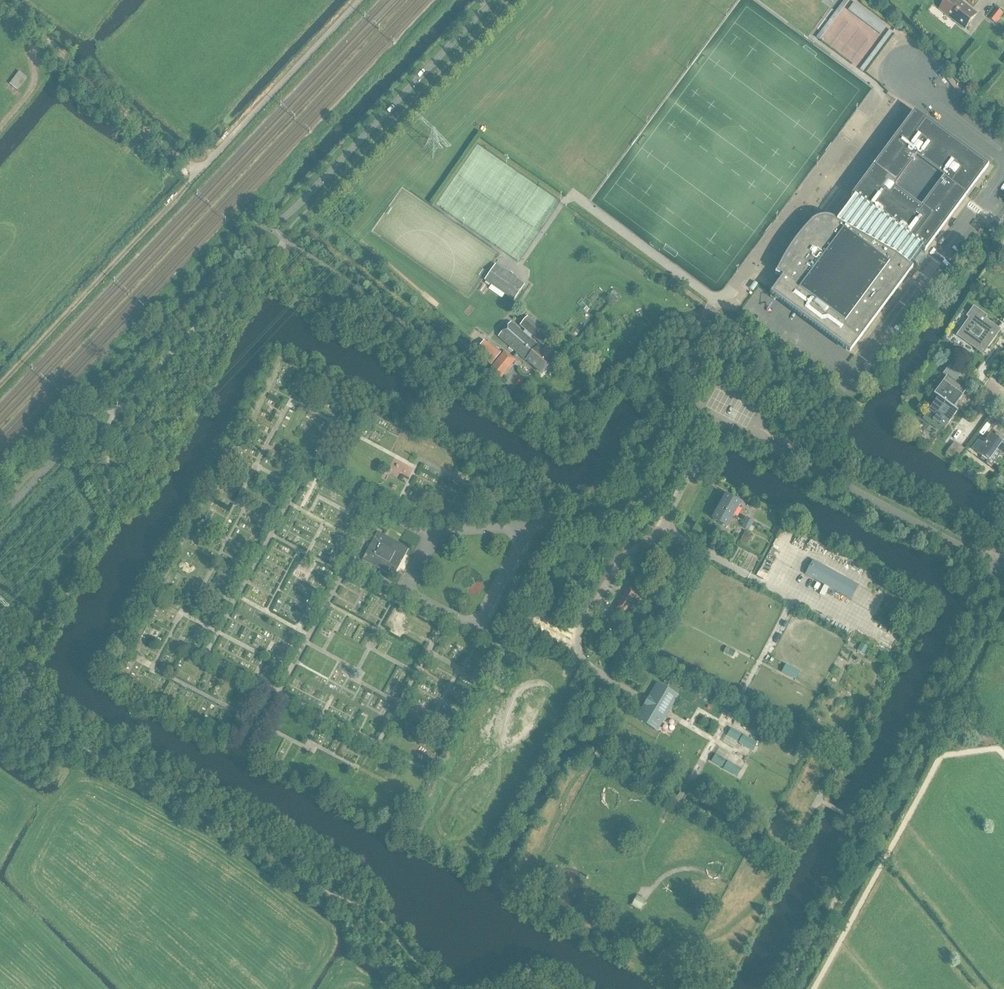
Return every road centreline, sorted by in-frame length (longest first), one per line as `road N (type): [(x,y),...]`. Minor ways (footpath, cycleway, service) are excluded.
road 1 (residential): [(1003,573),(682,397)]
road 2 (track): [(0,386),(190,183)]
road 3 (track): [(198,174),(0,6)]

